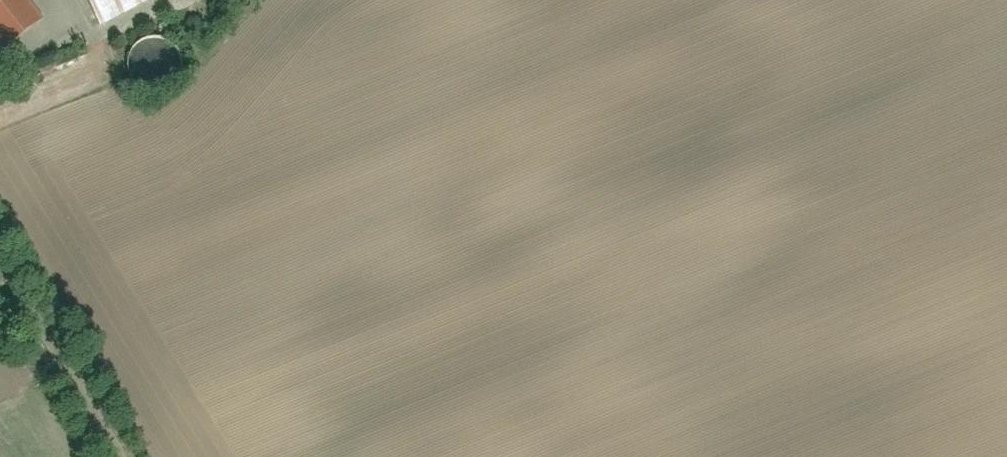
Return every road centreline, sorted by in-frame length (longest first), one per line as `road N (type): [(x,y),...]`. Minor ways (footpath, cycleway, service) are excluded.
road 1 (unclassified): [(106,456),(0,277)]

